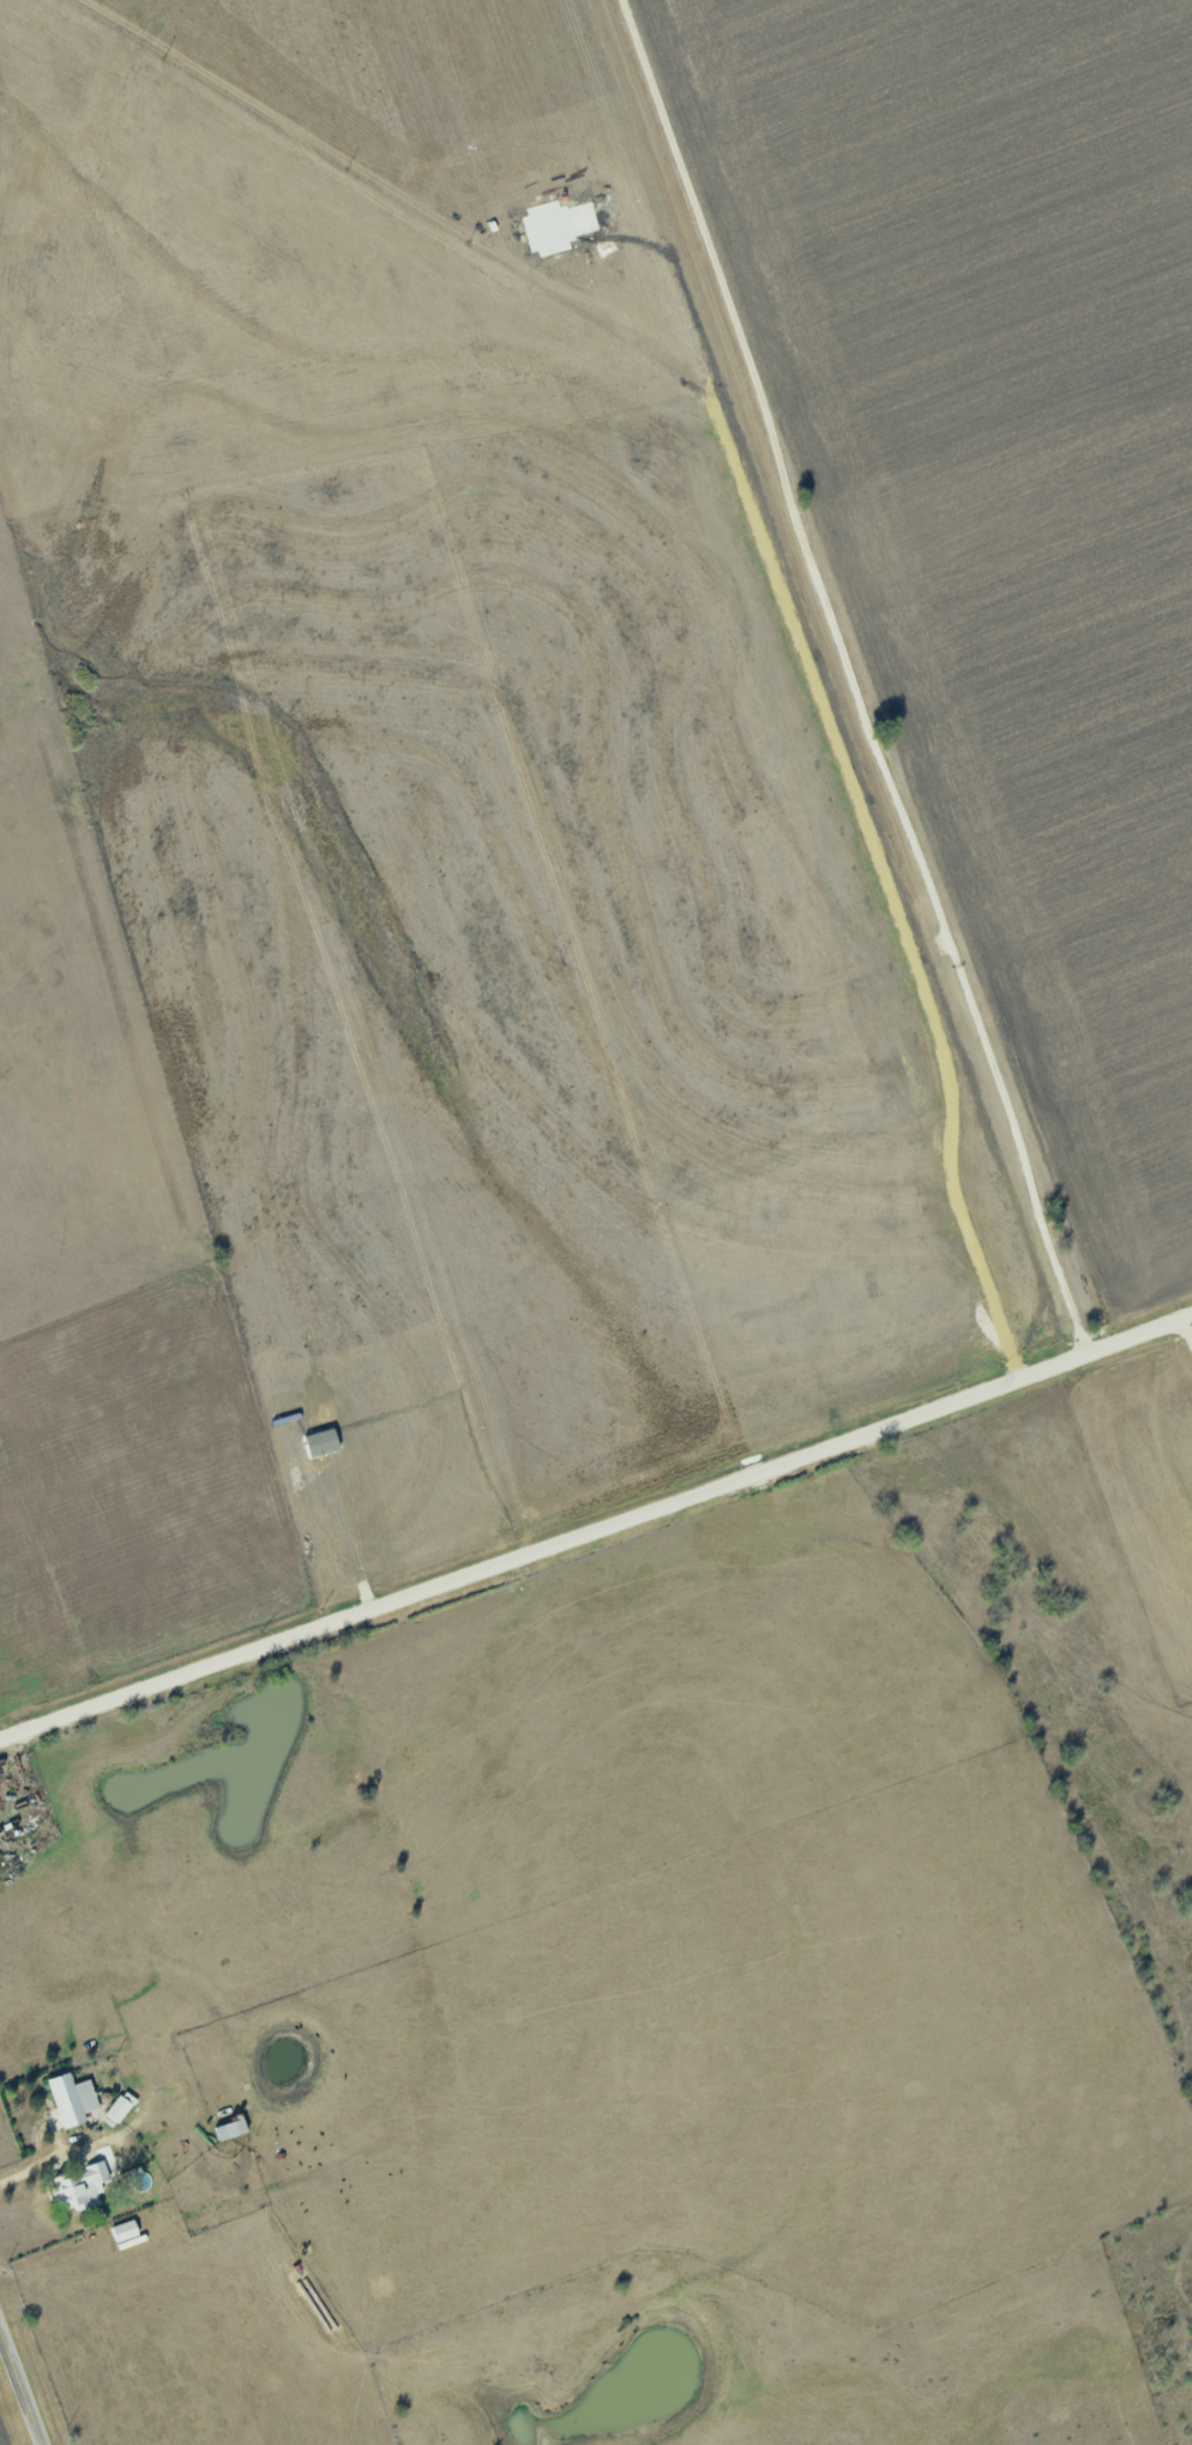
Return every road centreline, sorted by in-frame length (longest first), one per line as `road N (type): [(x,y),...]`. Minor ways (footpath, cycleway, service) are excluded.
road 1 (residential): [(0,1739),(1191,1315)]
road 2 (tertiary): [(43,2444),(0,2327)]

